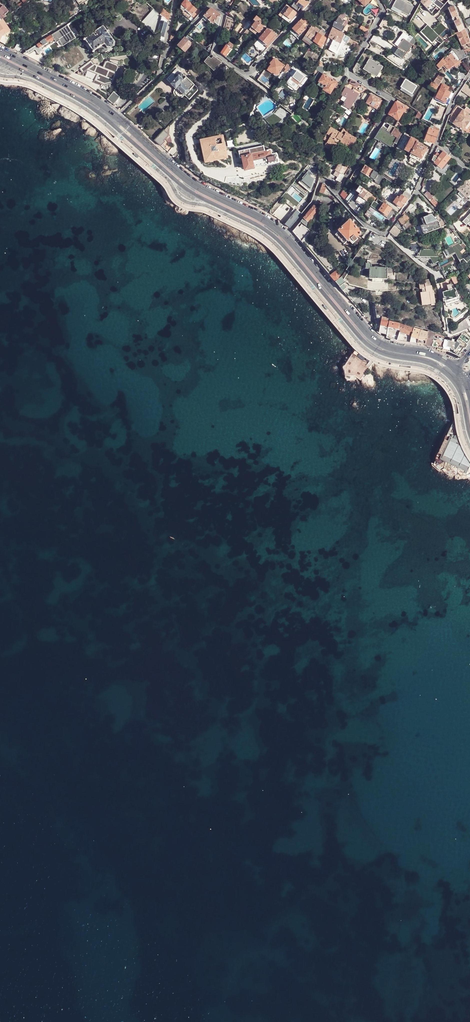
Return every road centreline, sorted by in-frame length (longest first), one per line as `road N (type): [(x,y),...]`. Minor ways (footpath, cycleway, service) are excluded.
road 1 (secondary): [(110,123),(193,193),(275,238),(373,349),(428,362),(453,381)]
road 2 (residential): [(378,0),(384,11),(349,69),(392,103),(337,194)]
road 3 (secondary): [(455,369),(435,356),(377,342),(285,236)]
road 4 (secondary): [(285,236),(181,175),(117,116)]
road 5 (residential): [(210,5),(225,14),(213,52),(246,76),(316,0)]
road 6 (secondary): [(0,60),(110,123)]
road 7 (residential): [(469,75),(419,191)]

